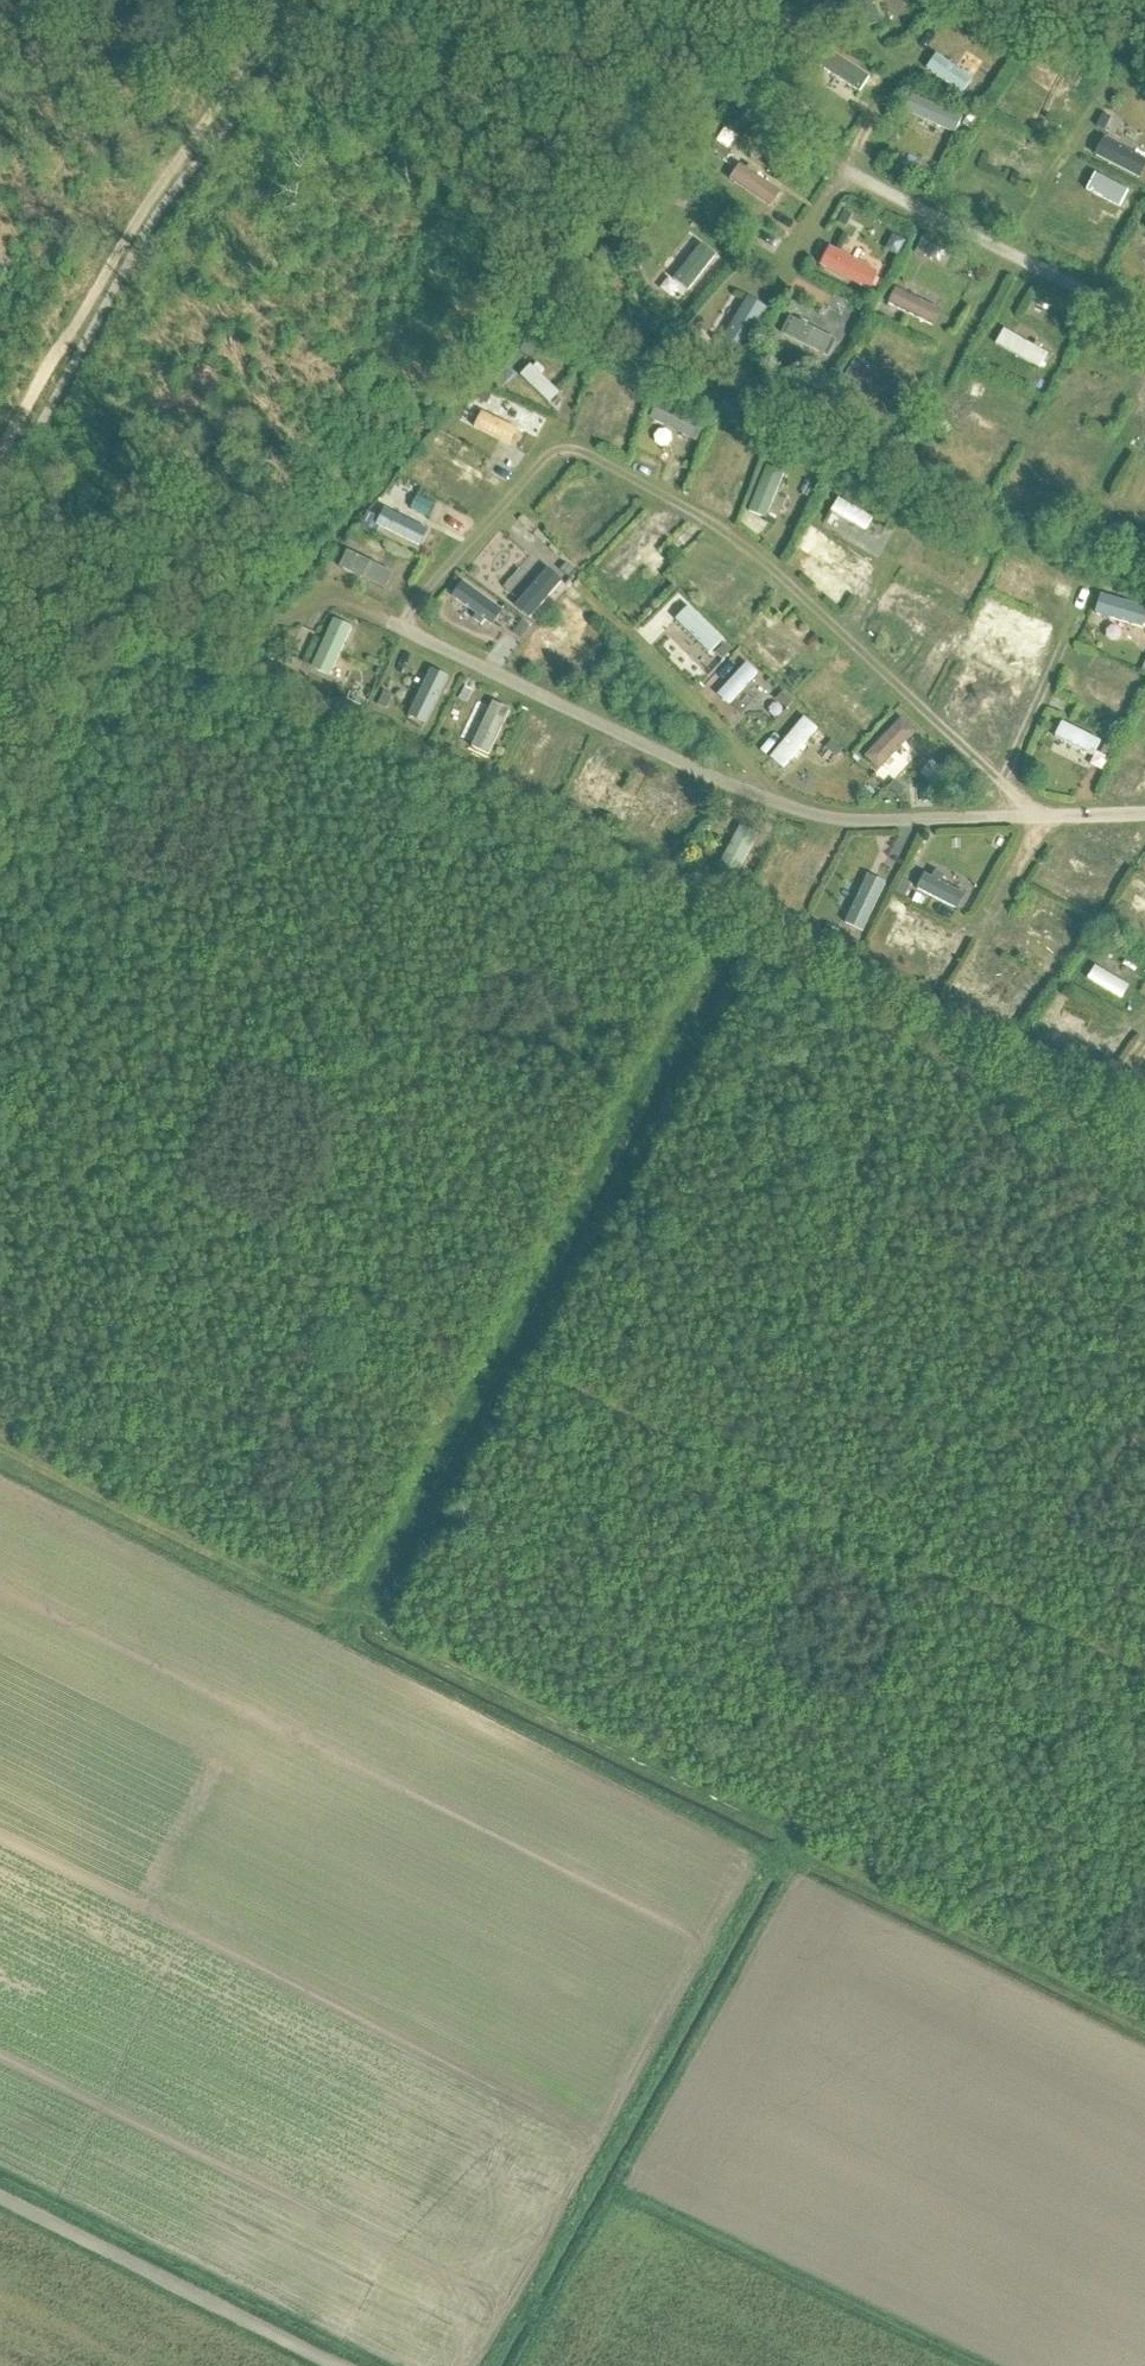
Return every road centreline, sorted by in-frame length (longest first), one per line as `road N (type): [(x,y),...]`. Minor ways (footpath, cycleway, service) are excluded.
road 1 (track): [(318,0),(173,170),(0,452)]
road 2 (track): [(0,2195),(343,2365)]
road 3 (track): [(1003,785),(1089,588)]

